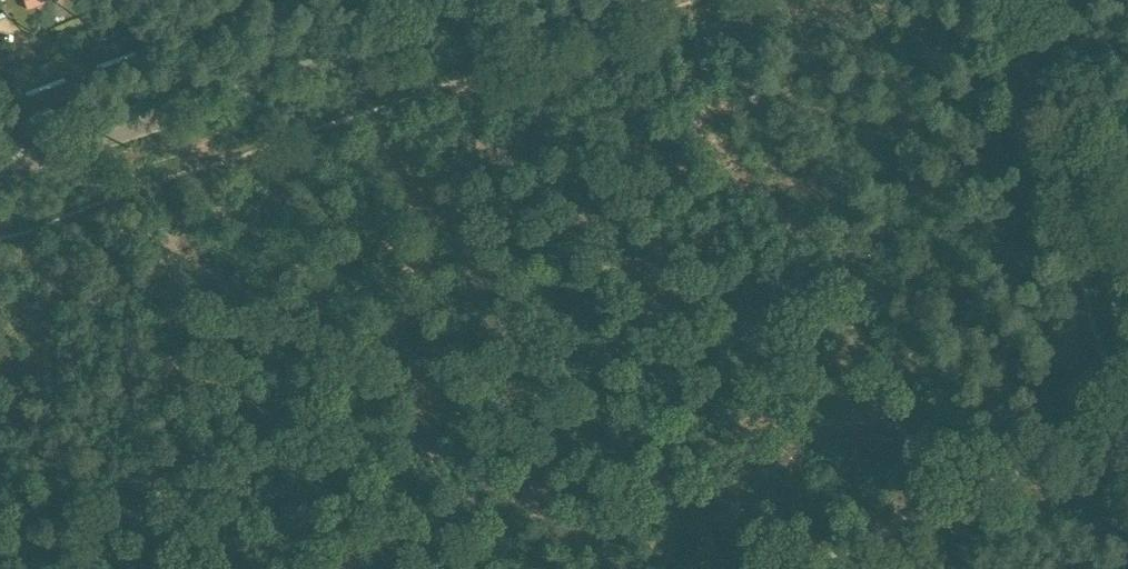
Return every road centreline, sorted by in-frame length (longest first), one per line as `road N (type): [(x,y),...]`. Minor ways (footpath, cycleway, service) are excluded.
road 1 (unclassified): [(0,174),(499,0)]

